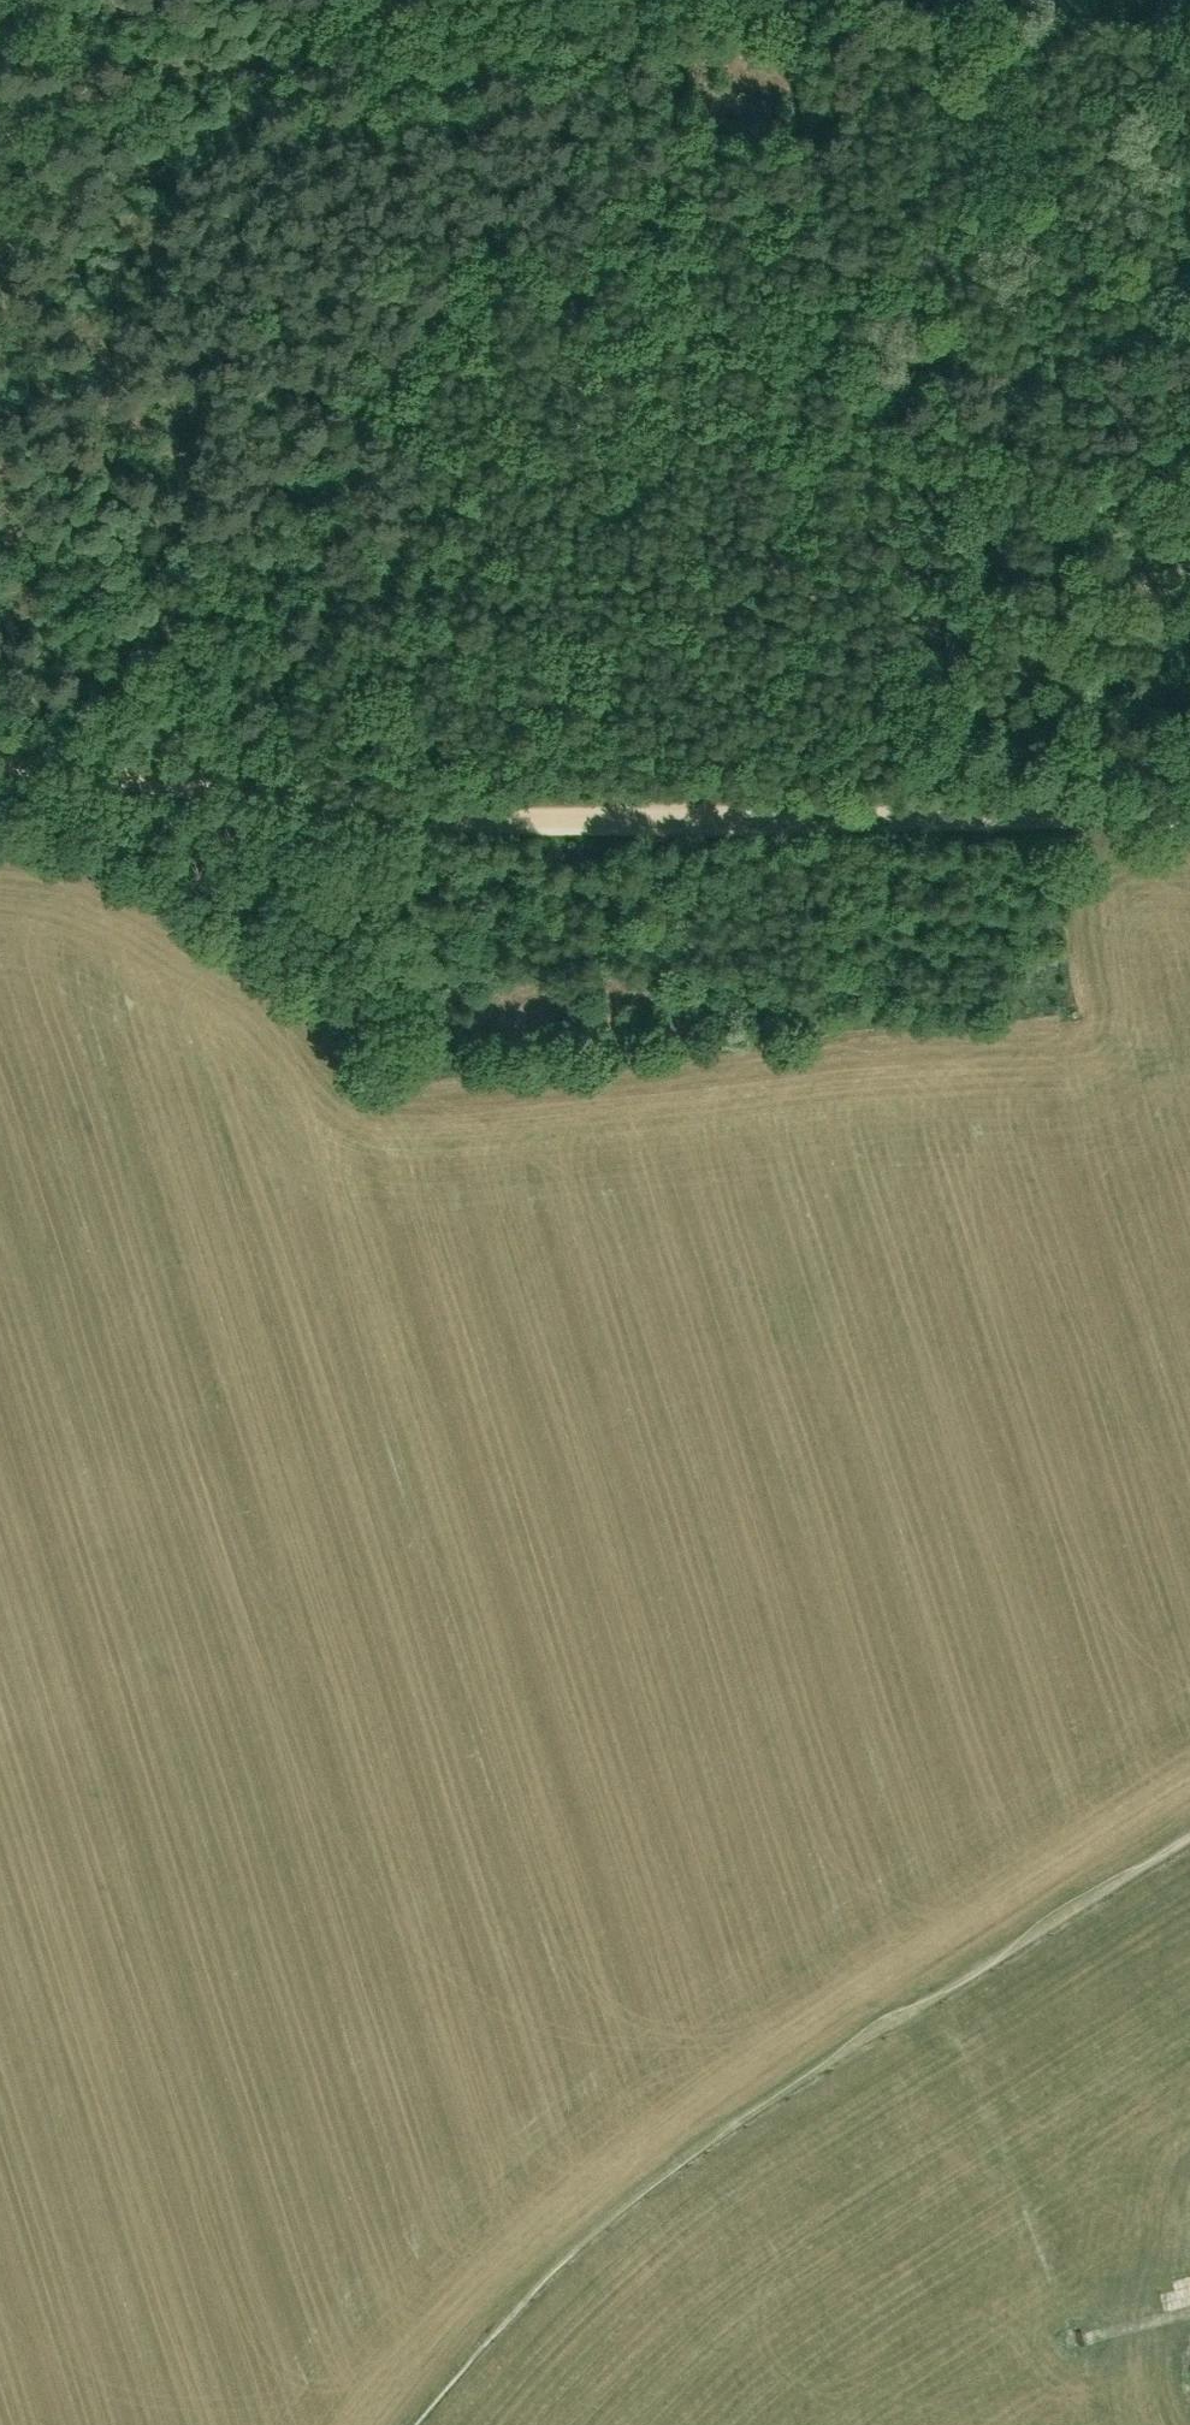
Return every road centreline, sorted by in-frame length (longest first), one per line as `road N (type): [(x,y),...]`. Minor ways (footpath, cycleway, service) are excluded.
road 1 (track): [(0,758),(465,815),(1189,808)]
road 2 (track): [(1189,1837),(696,2154),(602,2226),(417,2424)]

